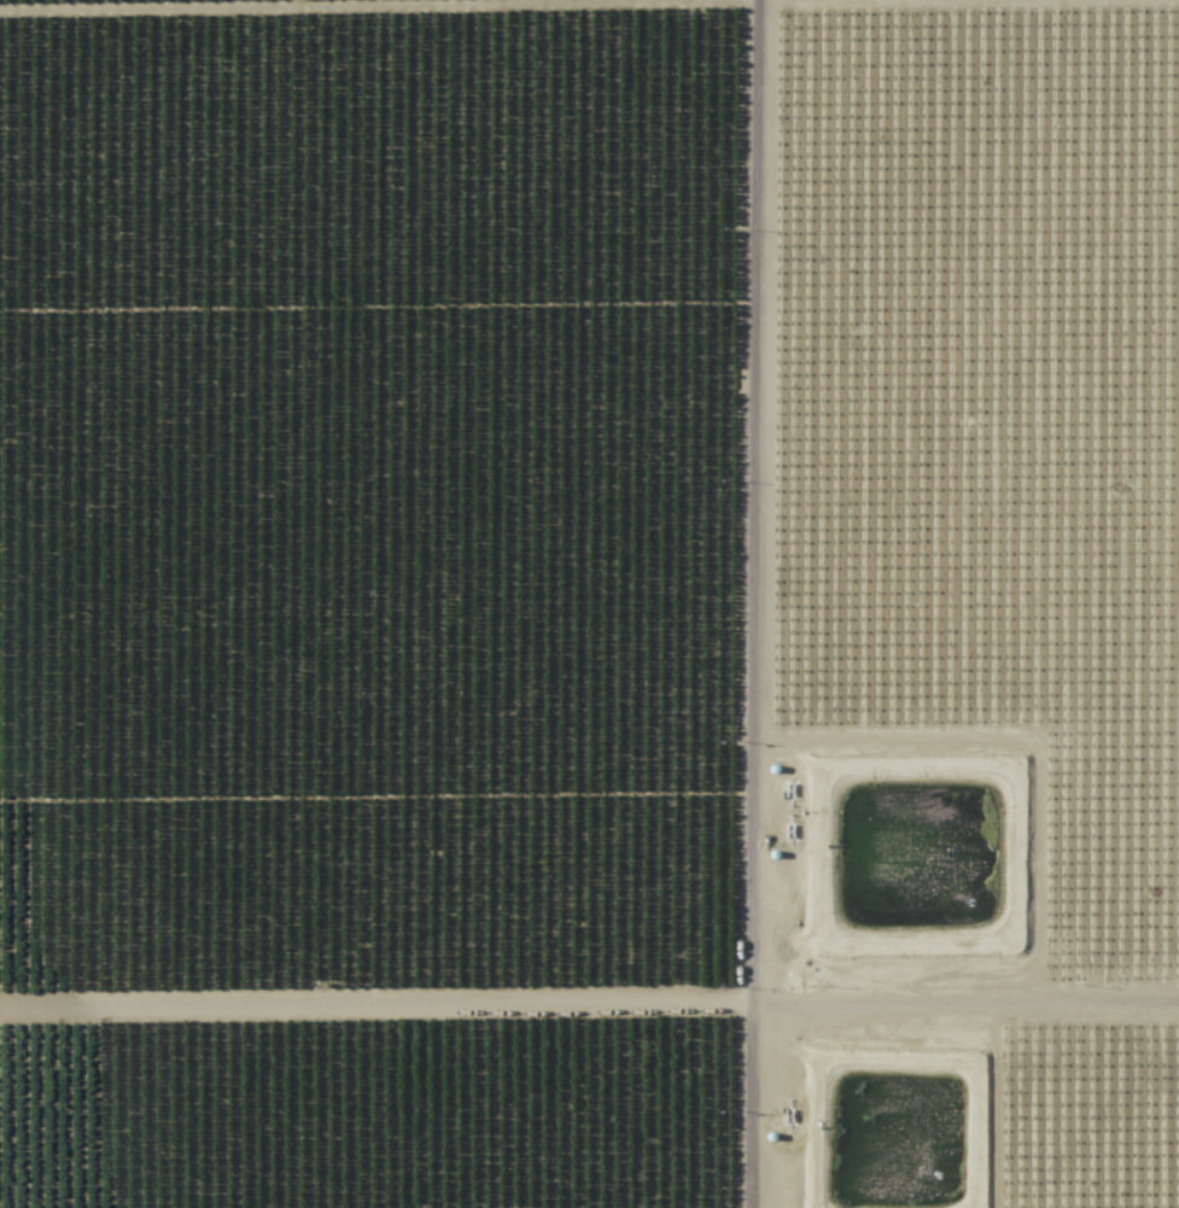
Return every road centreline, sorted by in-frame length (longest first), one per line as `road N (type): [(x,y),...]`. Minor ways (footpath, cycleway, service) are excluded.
road 1 (residential): [(771,1008),(770,0)]
road 2 (residential): [(771,1008),(1178,1007)]

